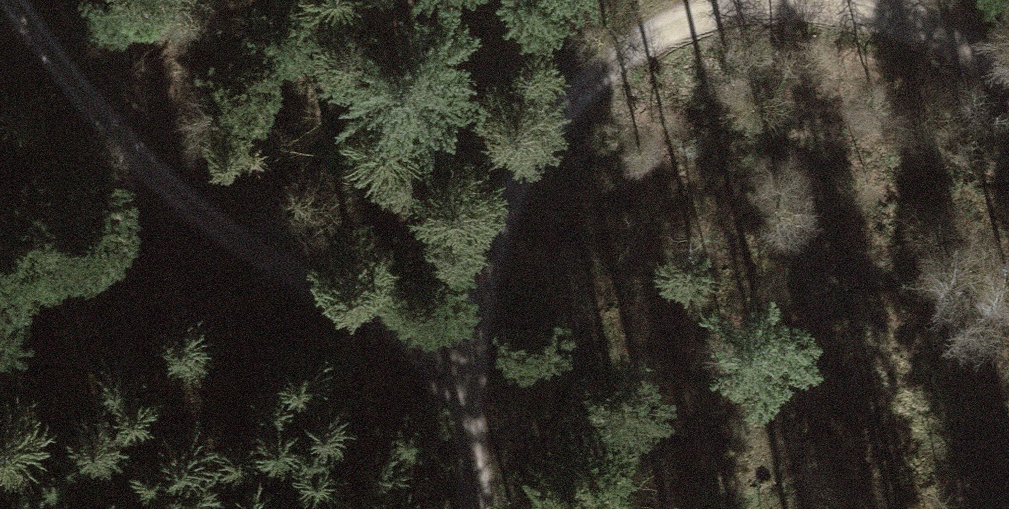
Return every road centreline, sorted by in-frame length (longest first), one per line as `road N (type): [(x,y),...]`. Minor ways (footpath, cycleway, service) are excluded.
road 1 (track): [(10,0),(222,229),(466,352)]
road 2 (track): [(466,352),(505,199),(580,85),(625,48),(776,0)]
road 3 (track): [(813,0),(848,4),(1008,61)]
road 4 (track): [(460,508),(466,352)]

